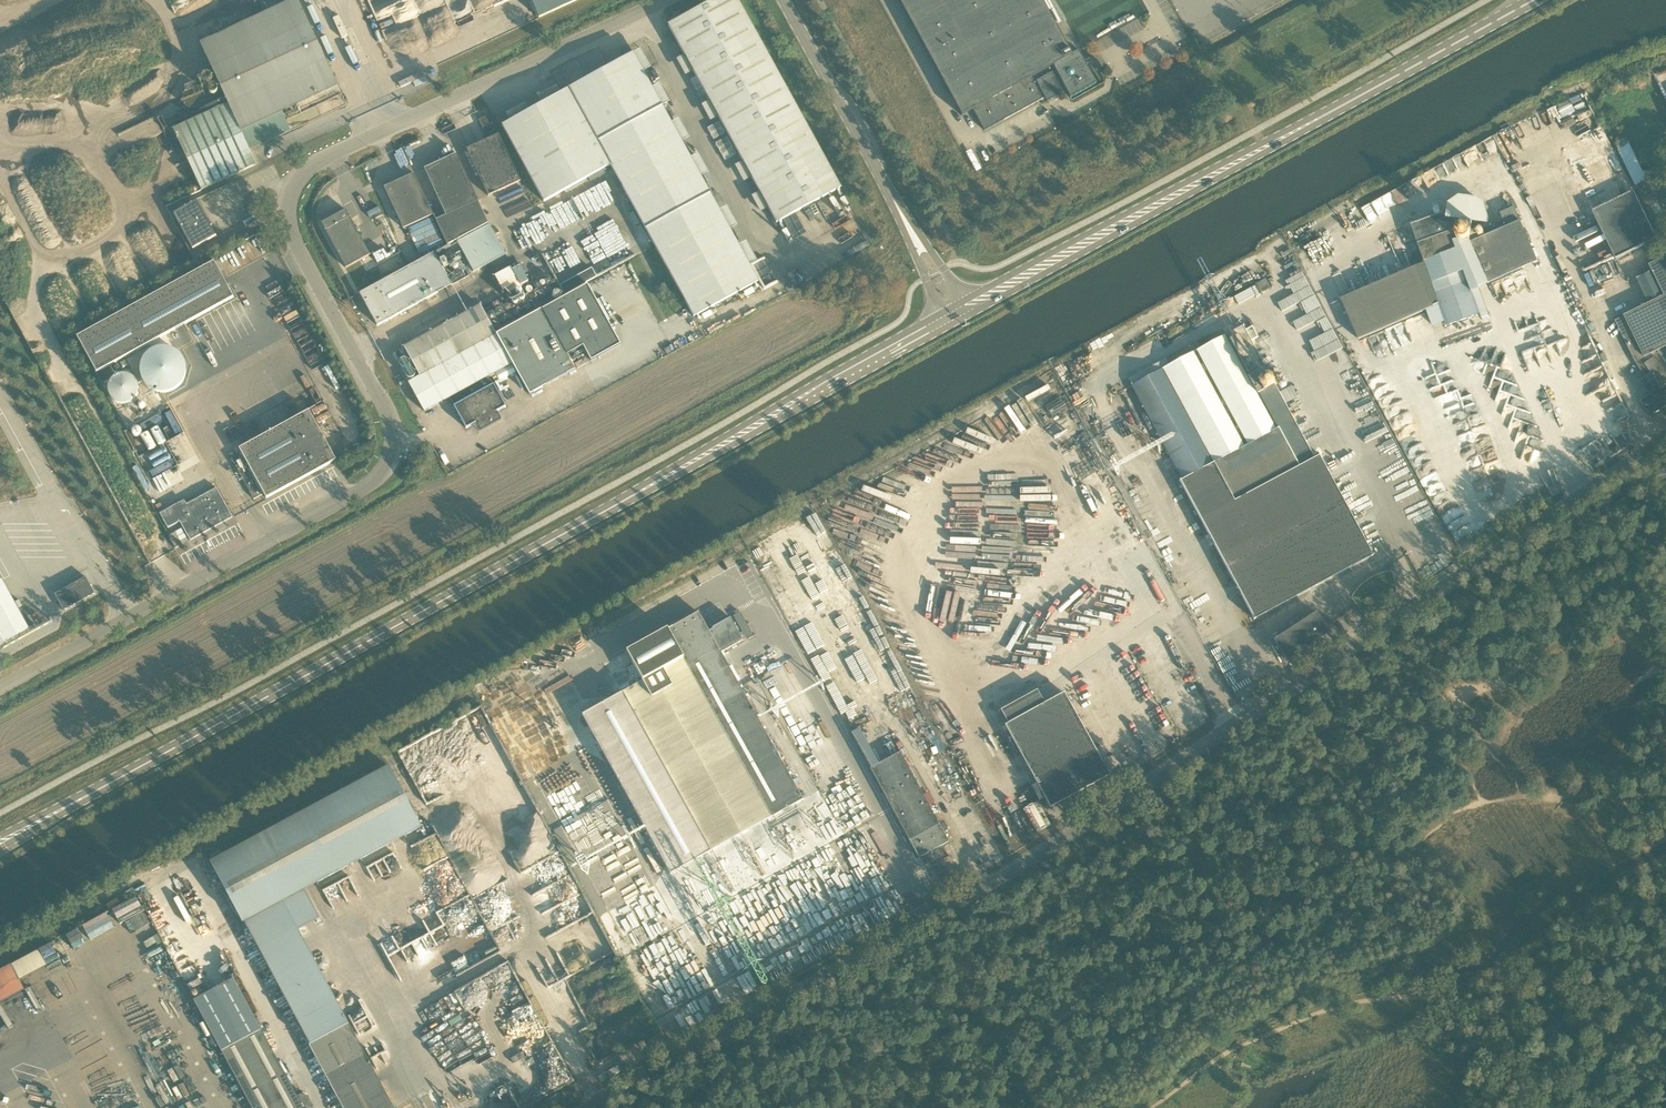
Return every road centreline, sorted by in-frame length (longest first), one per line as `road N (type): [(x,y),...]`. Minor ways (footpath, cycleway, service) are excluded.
road 1 (unclassified): [(569,1107),(1061,838),(1665,444)]
road 2 (unclassified): [(0,688),(384,471),(394,453),(384,406),(291,242),(284,211),(305,170),(656,0)]
road 3 (secondary): [(0,844),(948,320)]
road 4 (secondary): [(965,310),(1534,0)]
road 5 (track): [(0,154),(87,151),(151,108),(177,81),(182,44),(239,0)]
road 6 (track): [(0,165),(38,255),(62,268),(95,265),(119,249),(131,227),(87,151)]
road 7 (tertiary): [(914,236),(786,0)]

